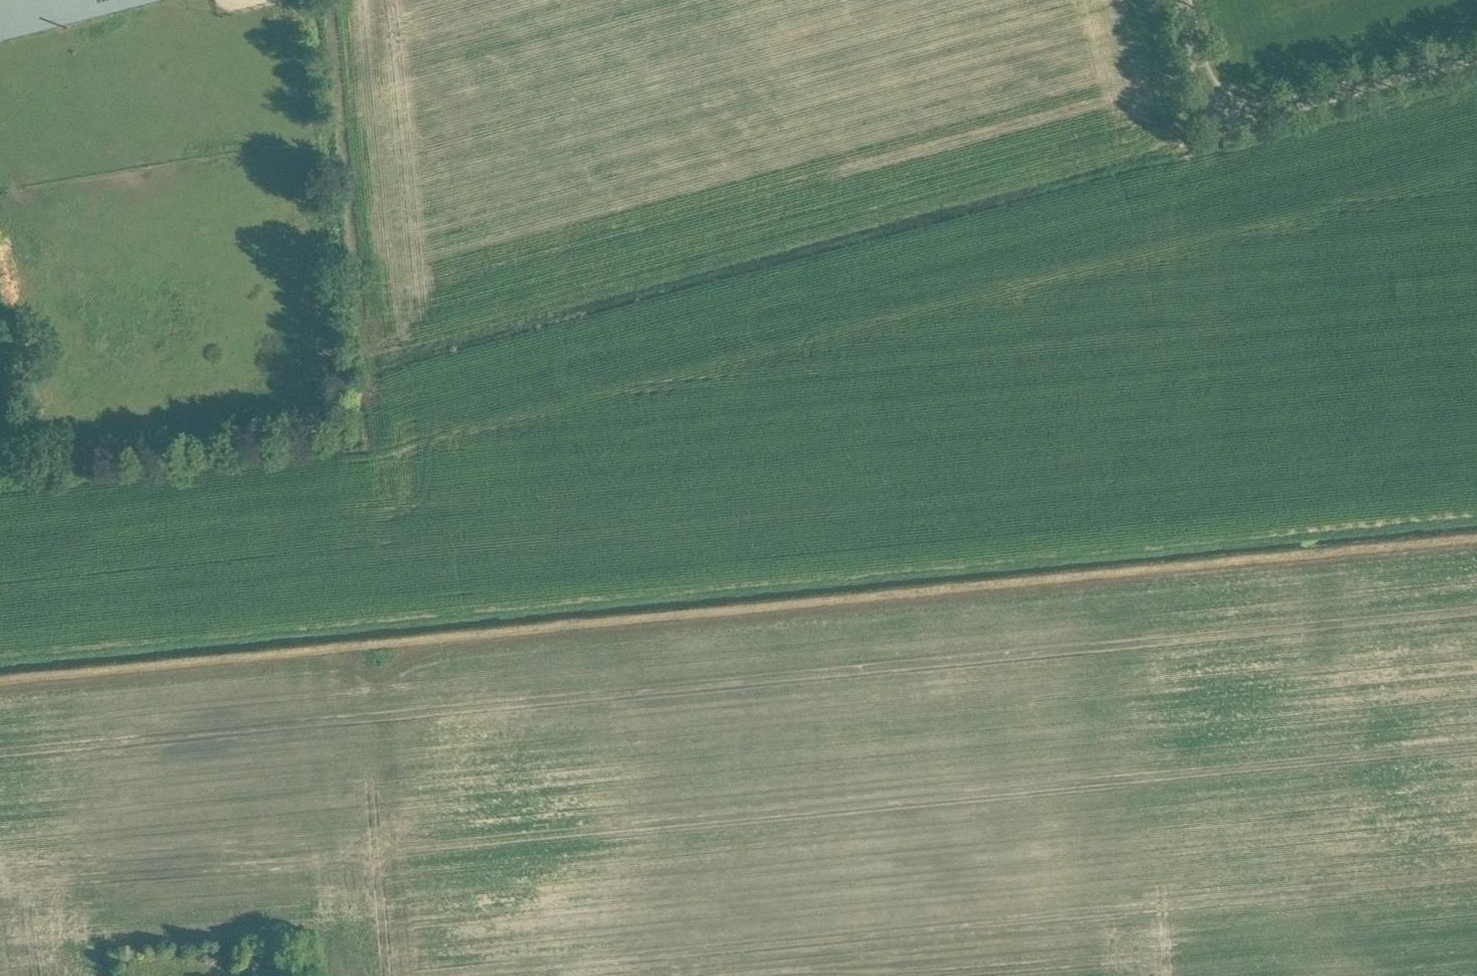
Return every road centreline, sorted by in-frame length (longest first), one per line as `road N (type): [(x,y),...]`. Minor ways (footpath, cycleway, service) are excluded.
road 1 (unclassified): [(1476,51),(1243,114),(1218,110),(1198,92),(1168,0)]

